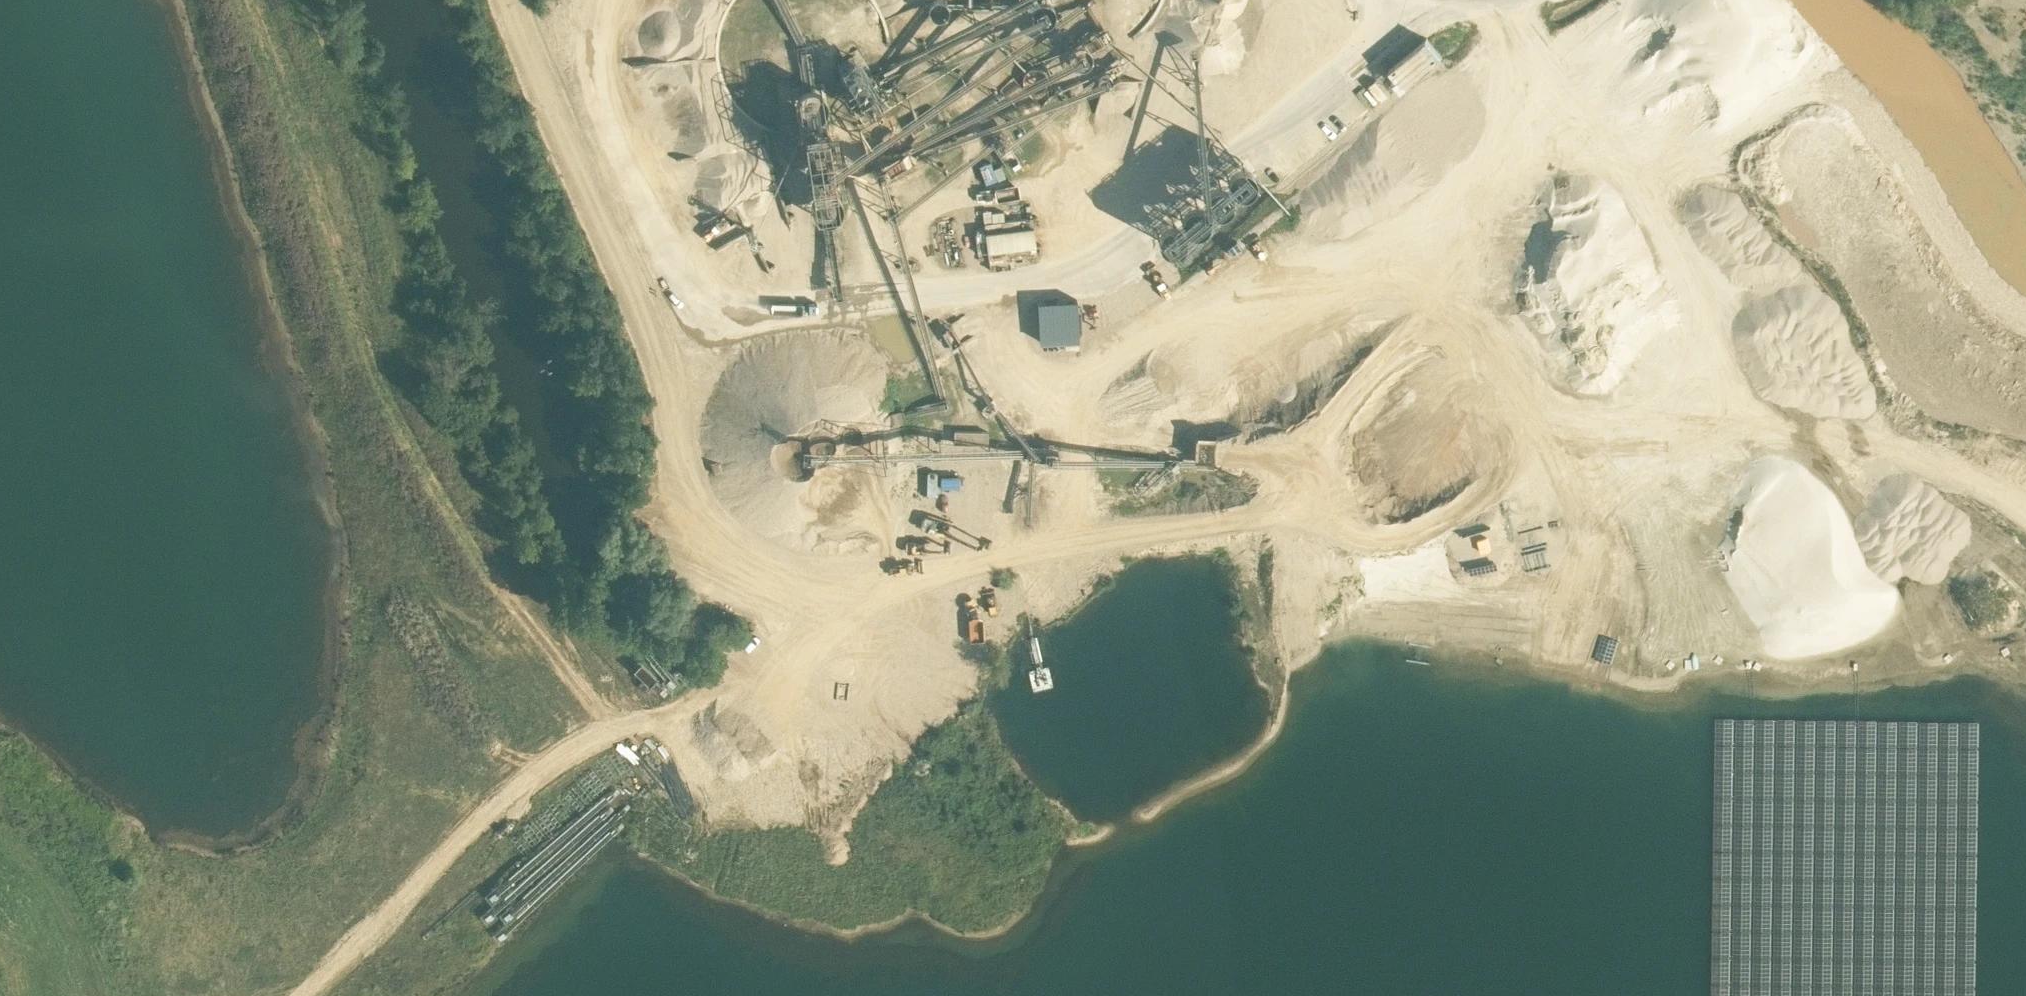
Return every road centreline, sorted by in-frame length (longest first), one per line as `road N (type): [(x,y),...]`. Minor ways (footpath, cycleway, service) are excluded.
road 1 (track): [(612,0),(577,159),(653,344),(1075,282),(1326,76)]
road 2 (track): [(1408,34),(1506,17),(1516,95),(1482,147),(1374,217),(1206,295),(1024,444)]
road 3 (track): [(577,159),(509,0)]

